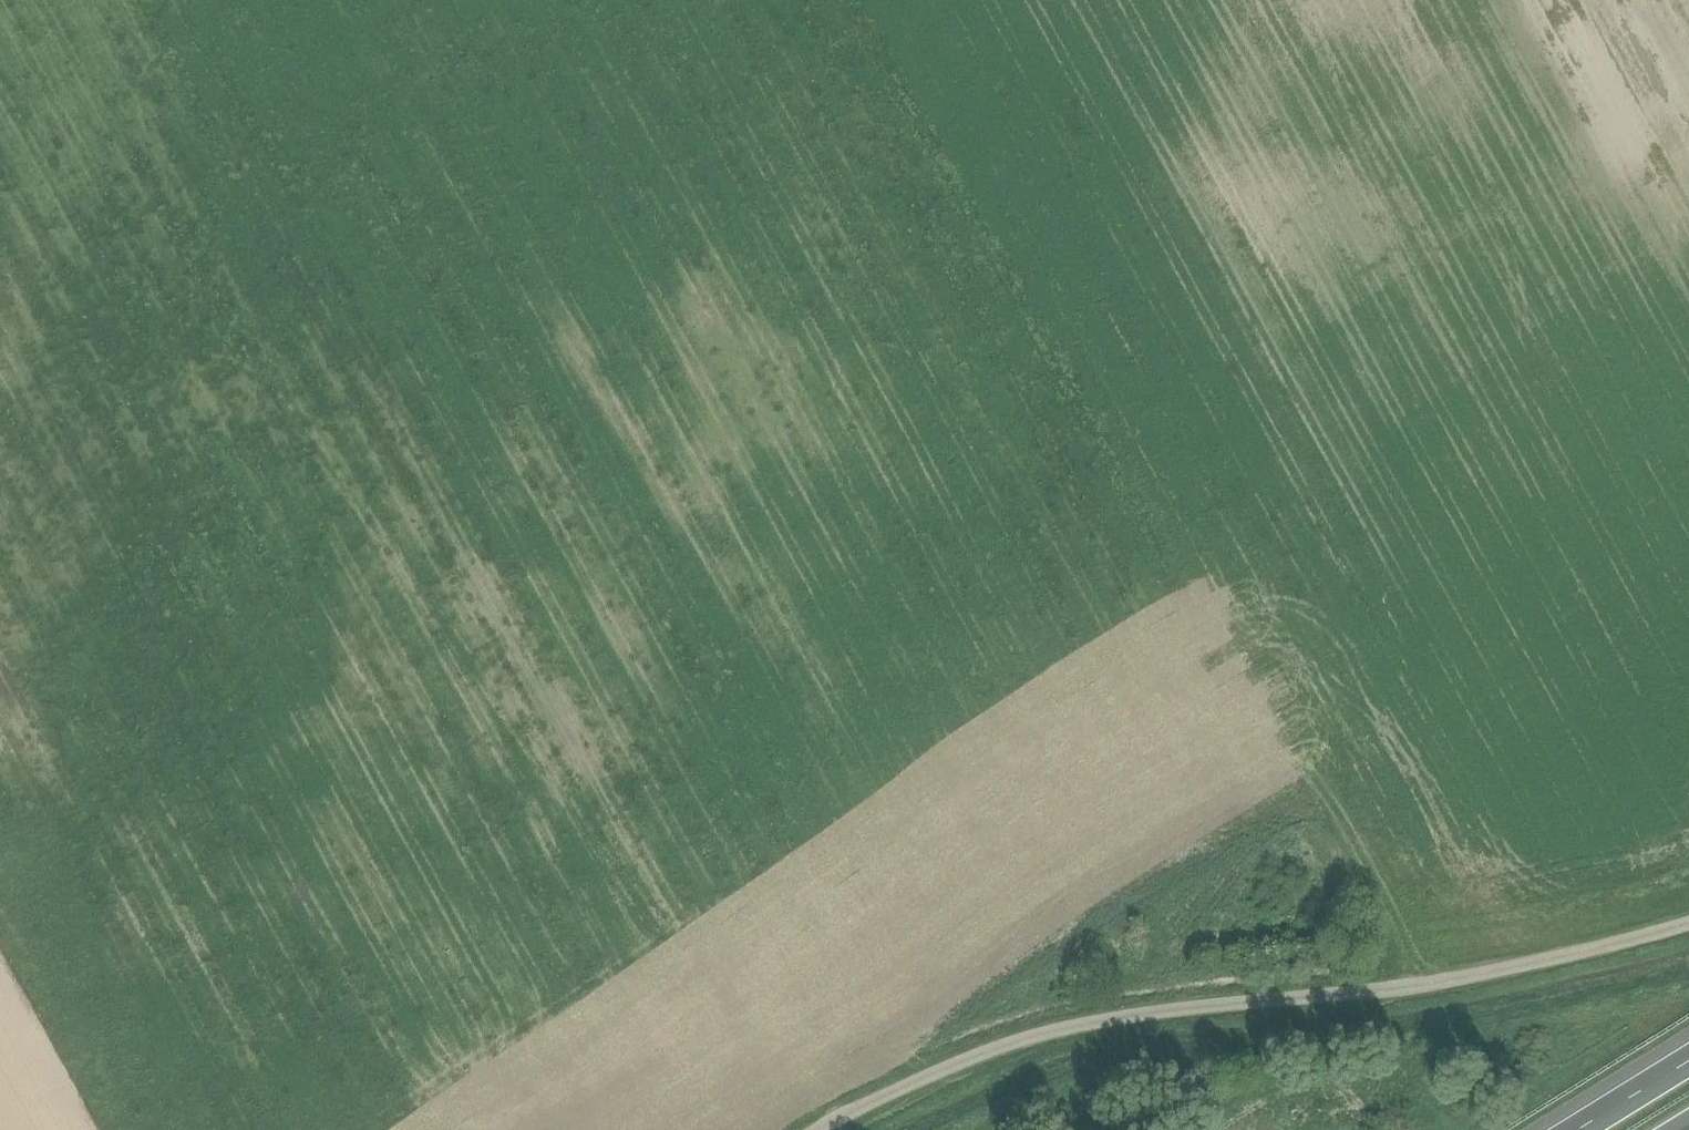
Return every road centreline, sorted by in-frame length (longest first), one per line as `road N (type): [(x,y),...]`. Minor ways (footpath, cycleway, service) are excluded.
road 1 (unclassified): [(817,1129),(984,1052),(1064,1027),(1469,976),(1688,924)]
road 2 (motorway): [(1688,1065),(1584,1129)]

